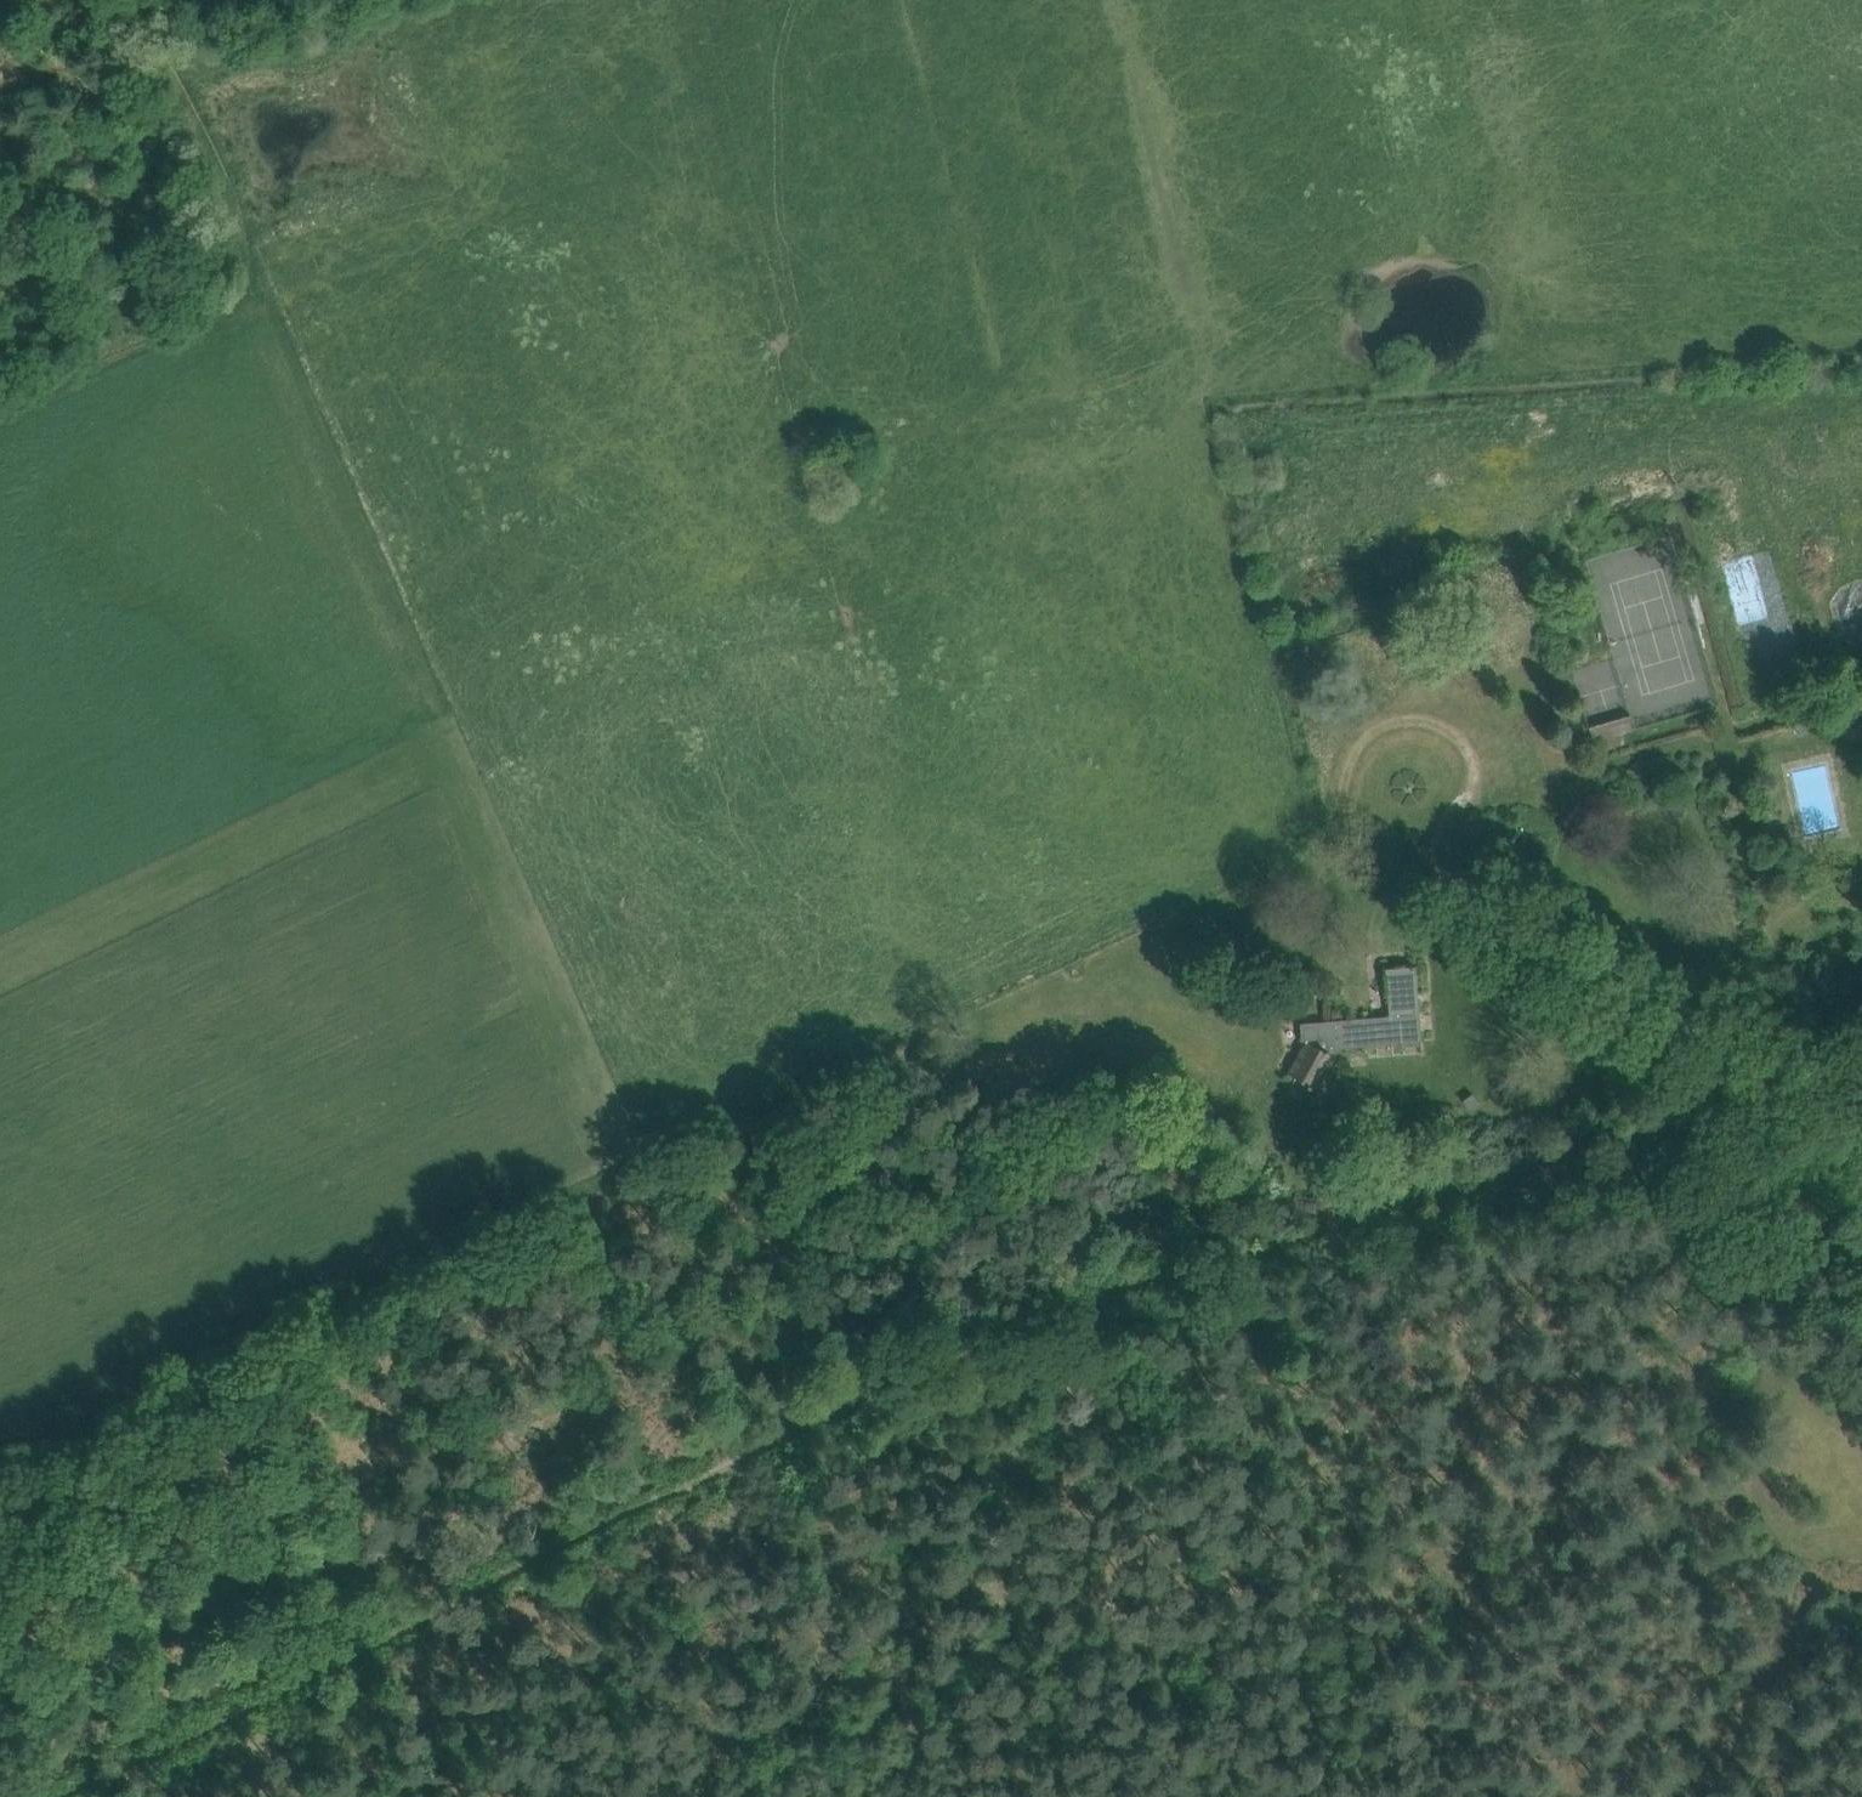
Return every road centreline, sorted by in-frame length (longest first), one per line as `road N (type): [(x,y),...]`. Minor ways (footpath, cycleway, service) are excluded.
road 1 (track): [(64,1796),(984,1332),(1180,1257),(1861,1079)]
road 2 (track): [(132,0),(258,292)]

